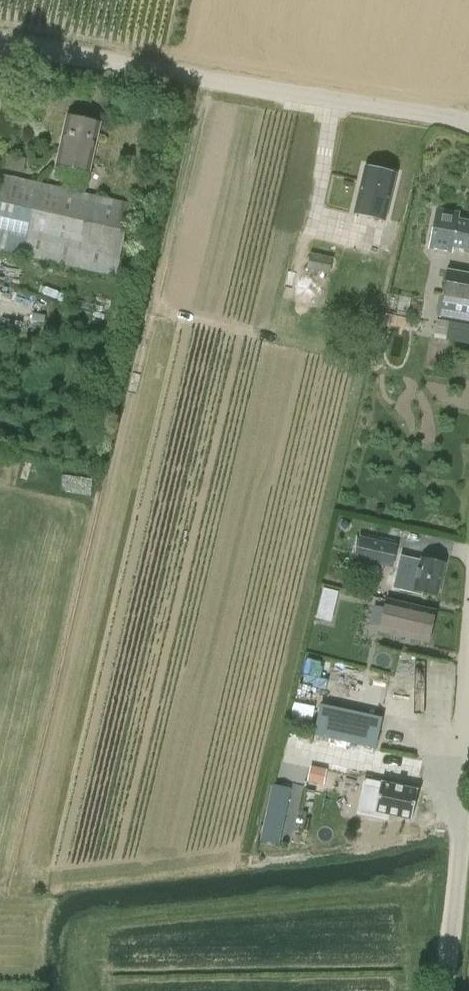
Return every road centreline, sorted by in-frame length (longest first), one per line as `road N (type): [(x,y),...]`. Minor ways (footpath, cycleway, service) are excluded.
road 1 (unclassified): [(0,45),(468,125)]
road 2 (unclassified): [(438,990),(468,663)]

